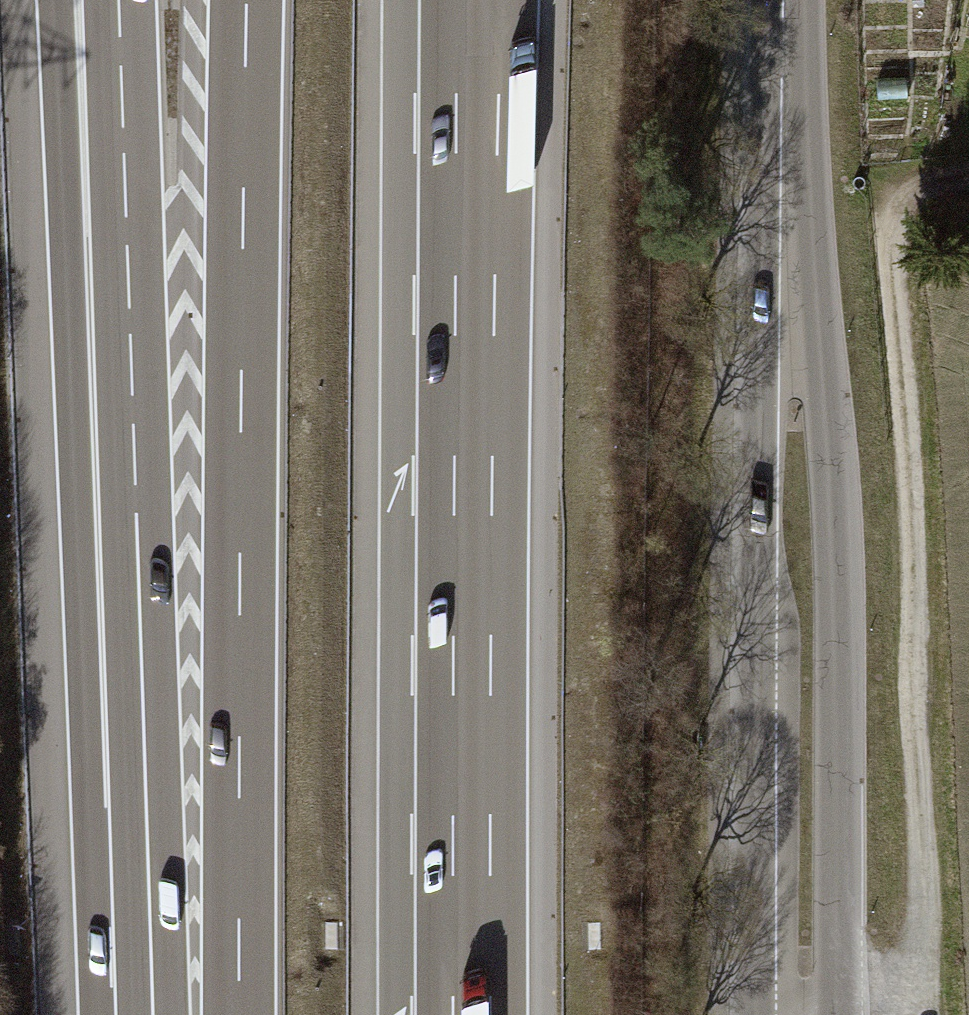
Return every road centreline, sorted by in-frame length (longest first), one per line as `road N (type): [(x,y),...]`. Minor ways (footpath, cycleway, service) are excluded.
road 1 (motorway): [(247,0),(239,803),(220,1014)]
road 2 (secondary): [(797,1014),(783,0)]
road 3 (motorway): [(472,1014),(479,0)]
road 4 (track): [(797,1005),(893,984),(916,959),(923,923),(912,515),(890,239),(905,202),(943,180),(968,177)]
road 5 (motorway): [(127,236),(146,806),(172,1014)]
road 6 (motorway): [(88,0),(127,236)]
road 7 (motorway): [(119,0),(127,236)]

